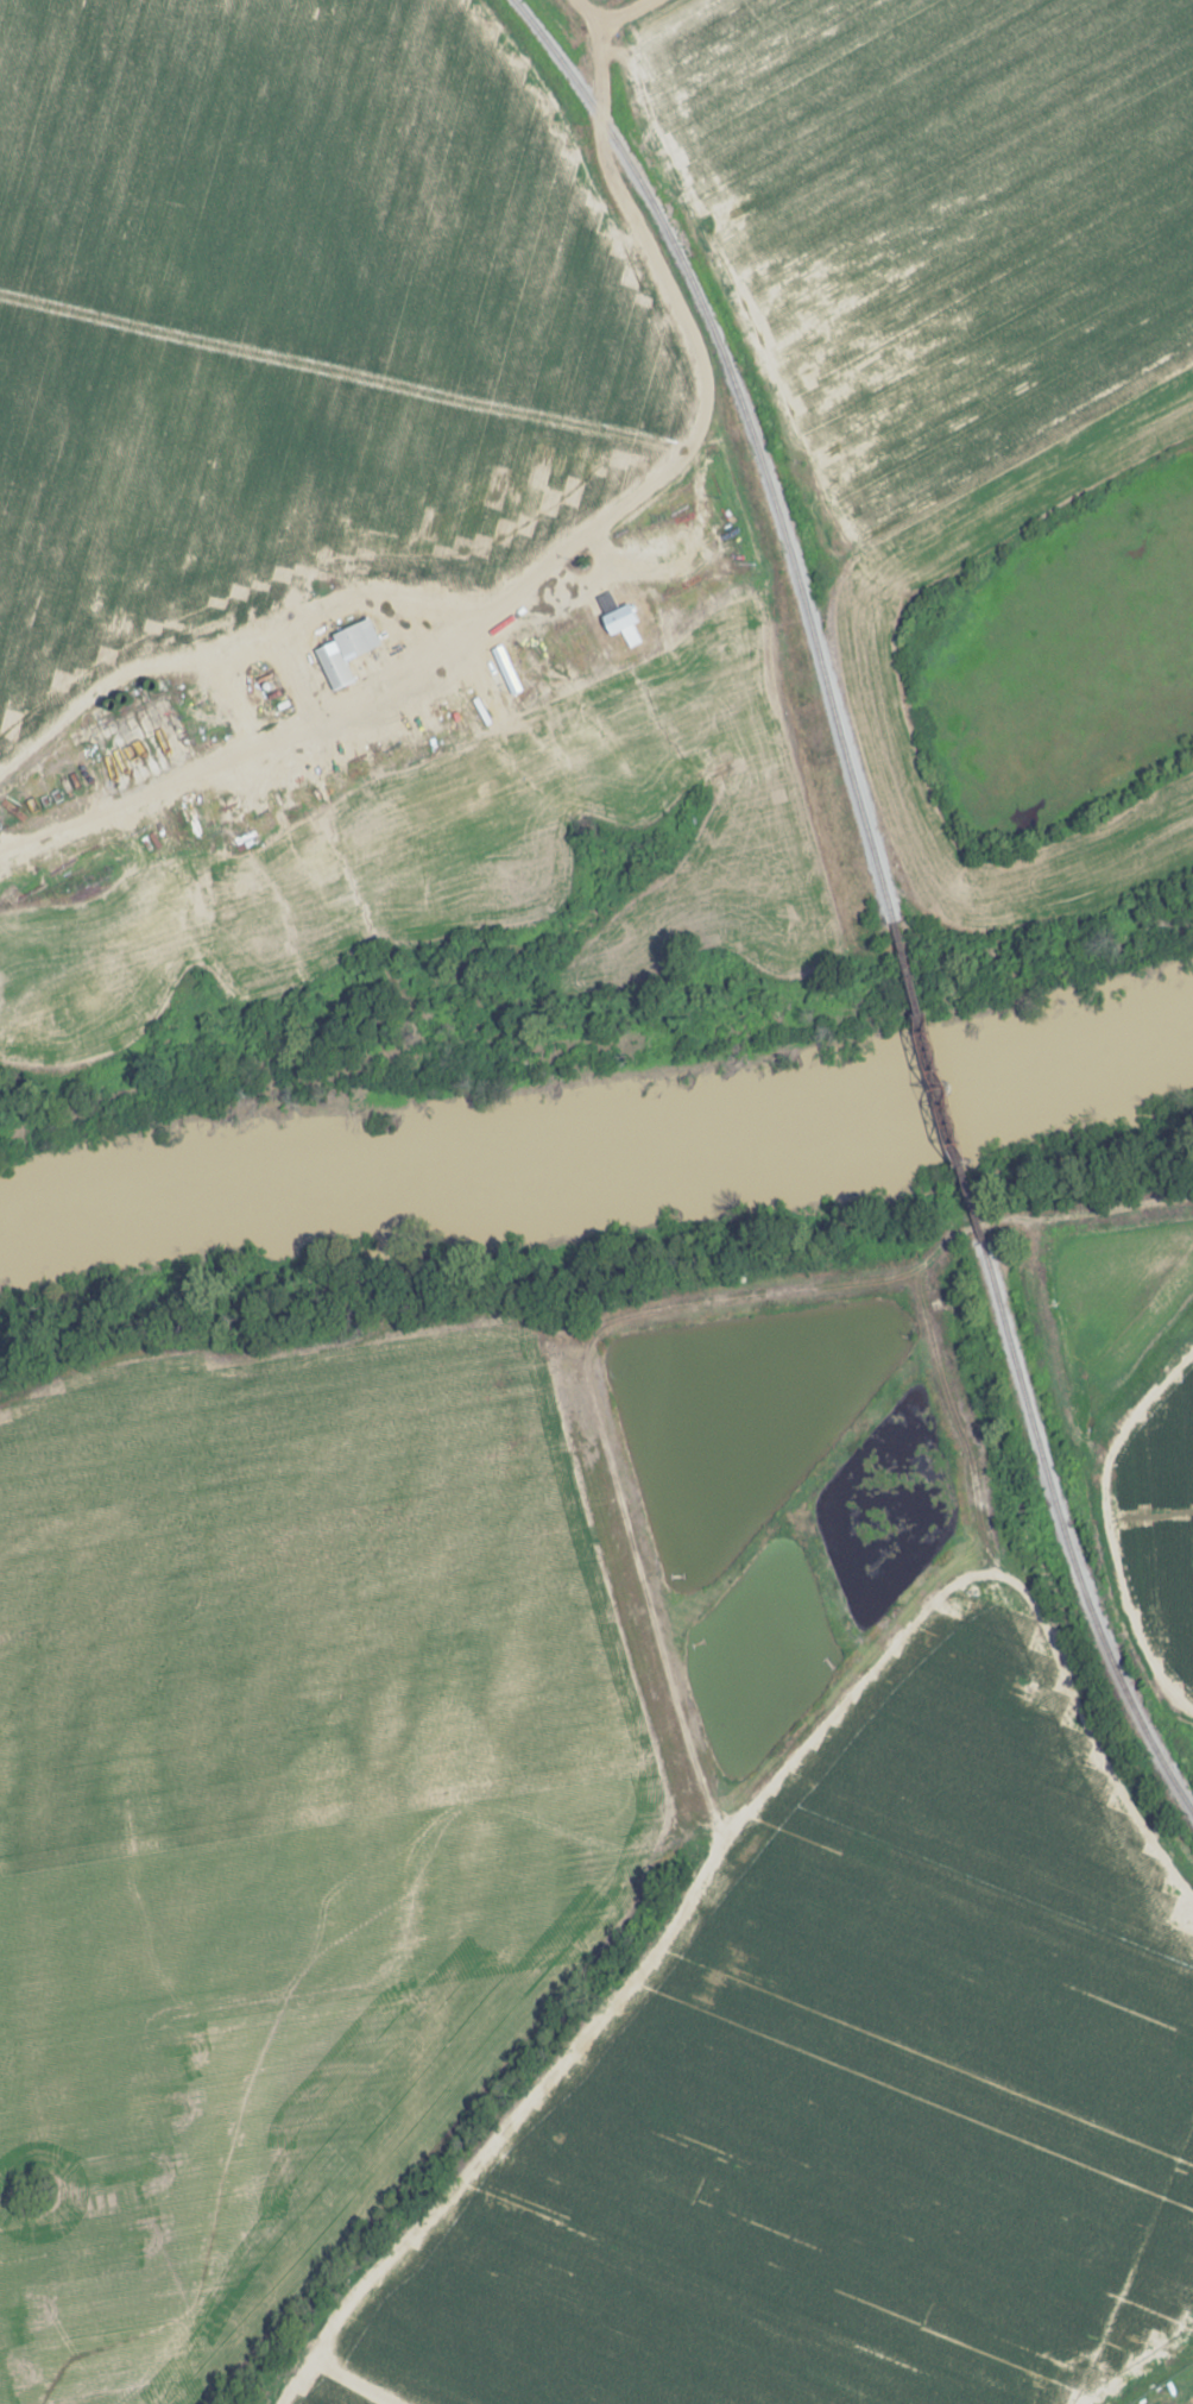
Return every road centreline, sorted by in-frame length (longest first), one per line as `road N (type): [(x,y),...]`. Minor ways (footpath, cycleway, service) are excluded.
road 1 (track): [(739,322),(848,553),(1192,360)]
road 2 (track): [(550,558),(253,747),(0,855)]
road 3 (residential): [(550,558),(688,443),(699,401),(676,309),(608,170),(596,29)]
road 4 (track): [(0,771),(89,698),(147,667),(397,590),(438,593),(460,616)]
road 5 (residential): [(1192,1715),(1151,1674),(1122,1619),(1094,1487),(1098,1464),(1192,1344)]

